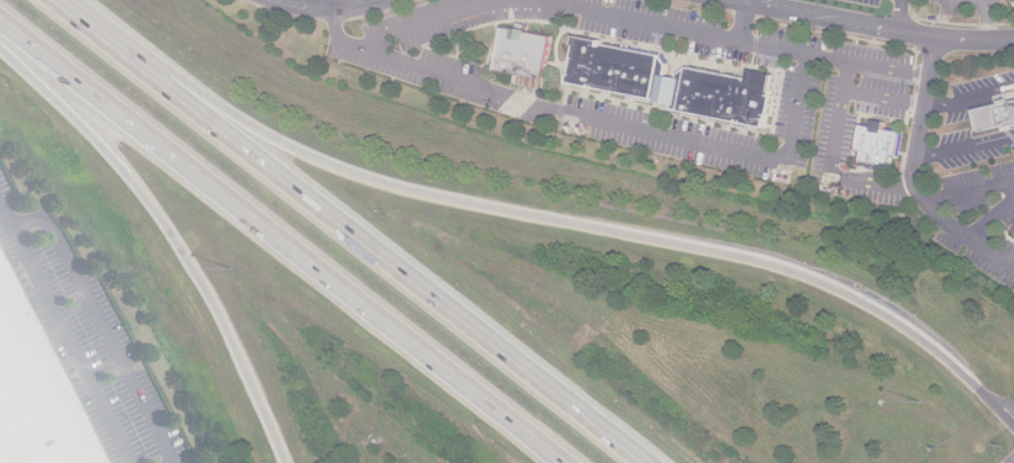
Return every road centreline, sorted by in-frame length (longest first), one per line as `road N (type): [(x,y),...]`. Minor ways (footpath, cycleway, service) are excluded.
road 1 (motorway): [(1013,416),(891,318),(824,284),(750,260),(378,183),(250,126),(111,38)]
road 2 (motorway): [(0,19),(564,462)]
road 3 (motorway): [(648,462),(111,38)]
road 4 (motorway): [(0,51),(90,135),(165,224),(214,304),(286,462)]
road 5 (residential): [(738,0),(916,35),(1013,40)]

